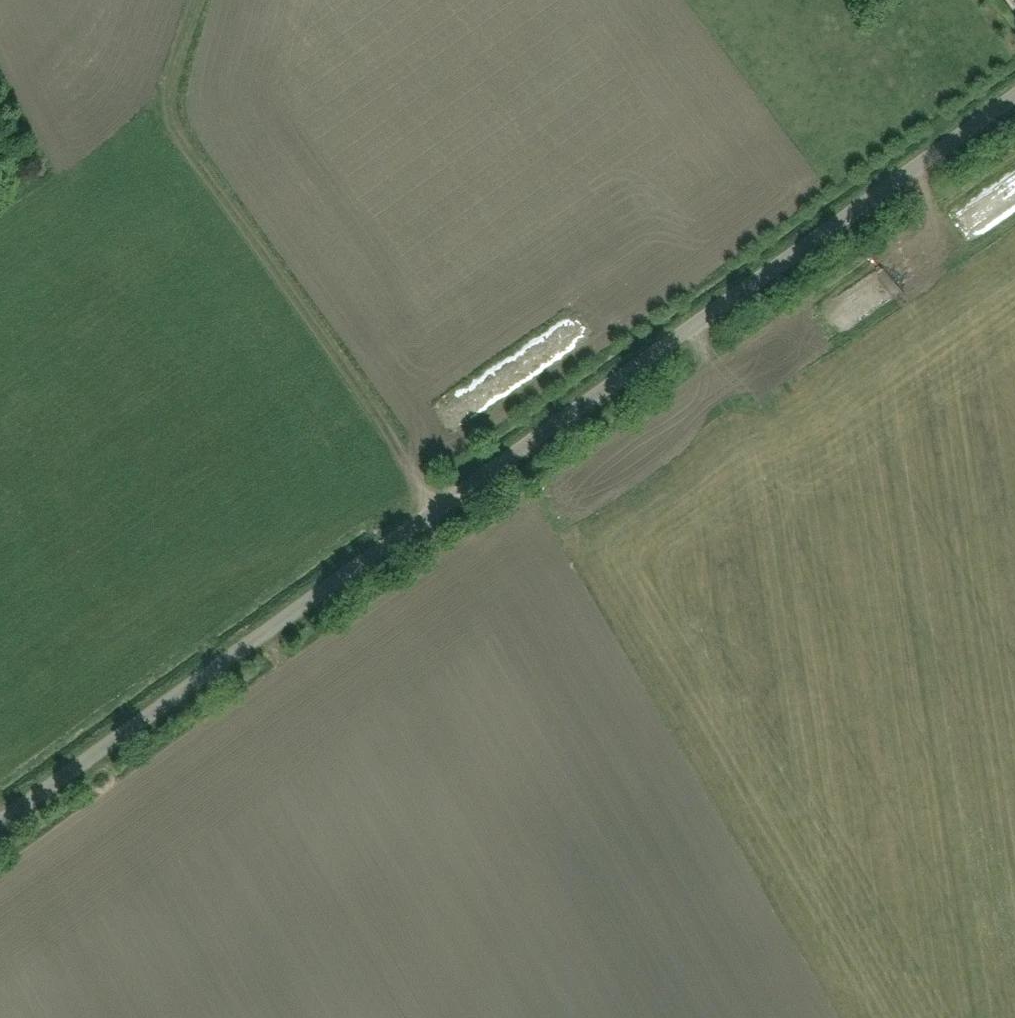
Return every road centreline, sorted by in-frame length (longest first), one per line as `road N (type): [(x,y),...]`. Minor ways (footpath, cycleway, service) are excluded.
road 1 (residential): [(0,823),(1014,98)]
road 2 (track): [(442,507),(189,149),(172,97),(198,0)]

